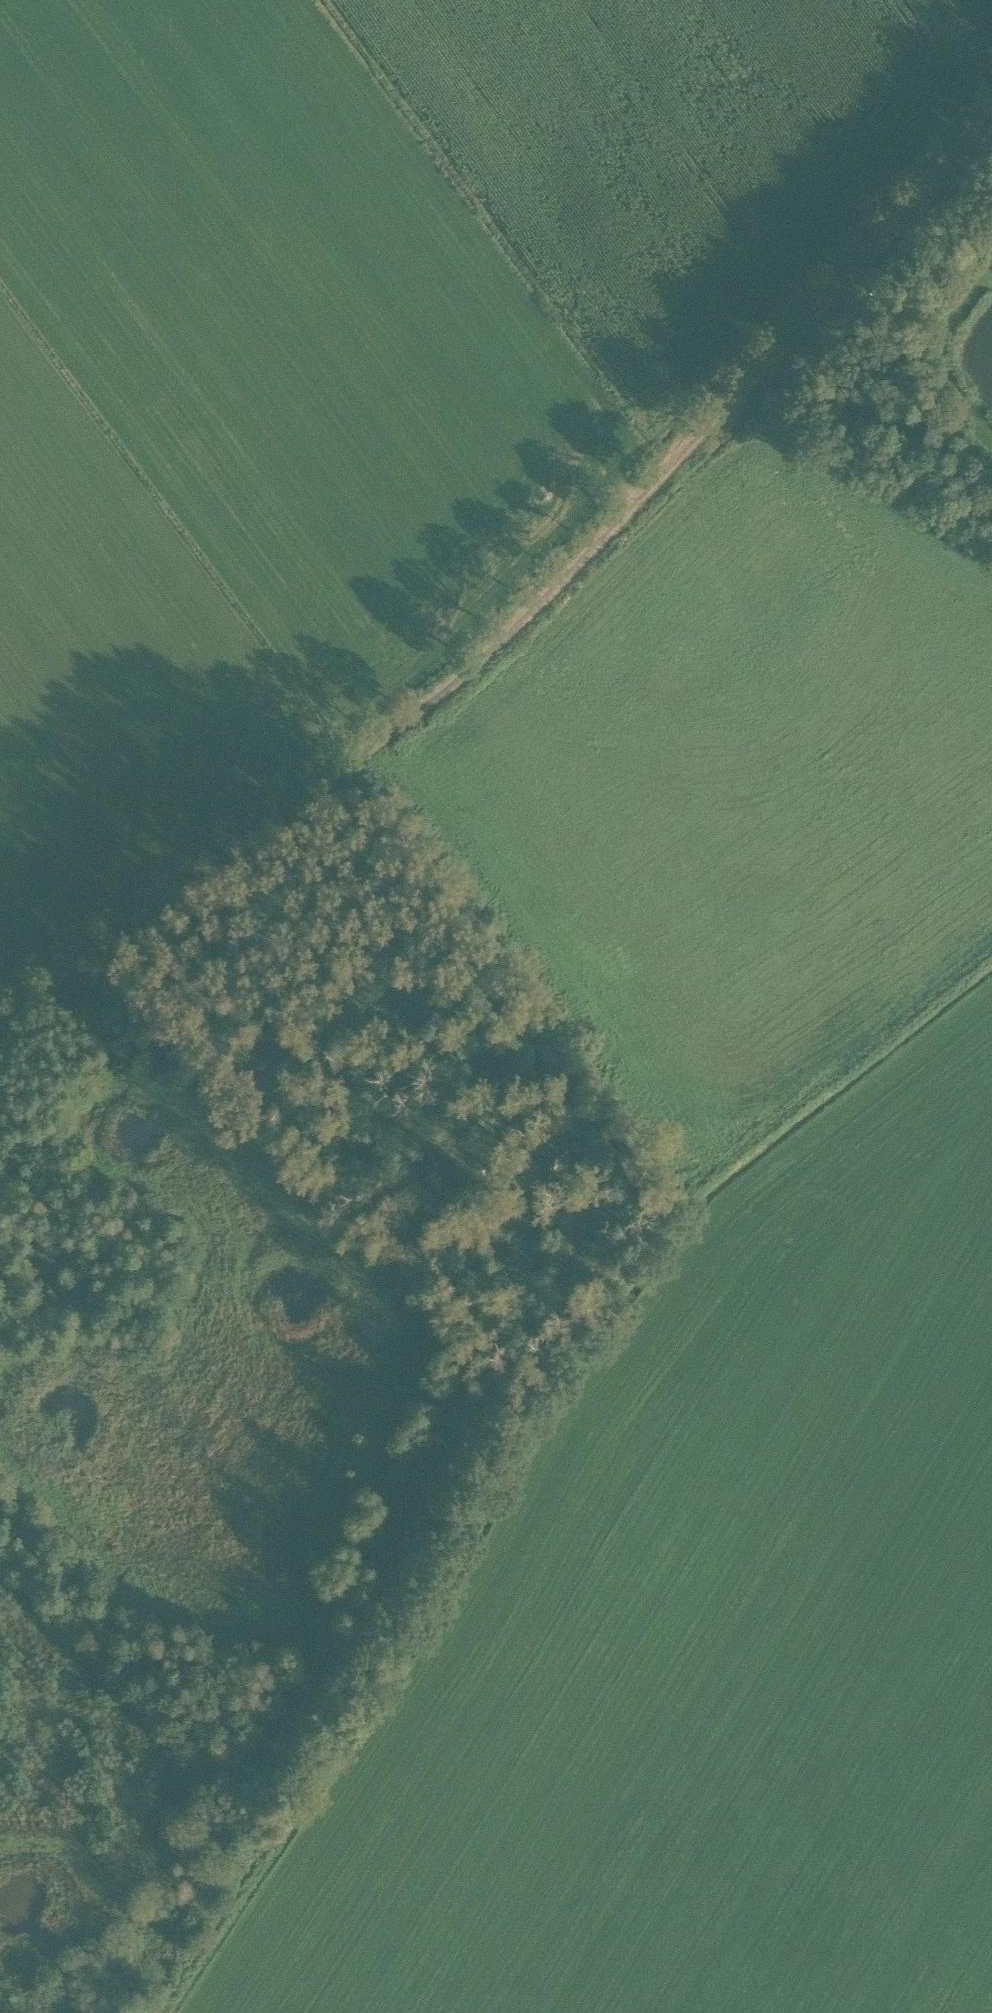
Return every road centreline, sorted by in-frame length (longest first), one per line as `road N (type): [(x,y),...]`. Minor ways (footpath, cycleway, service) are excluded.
road 1 (track): [(0,1030),(517,629),(991,134)]

